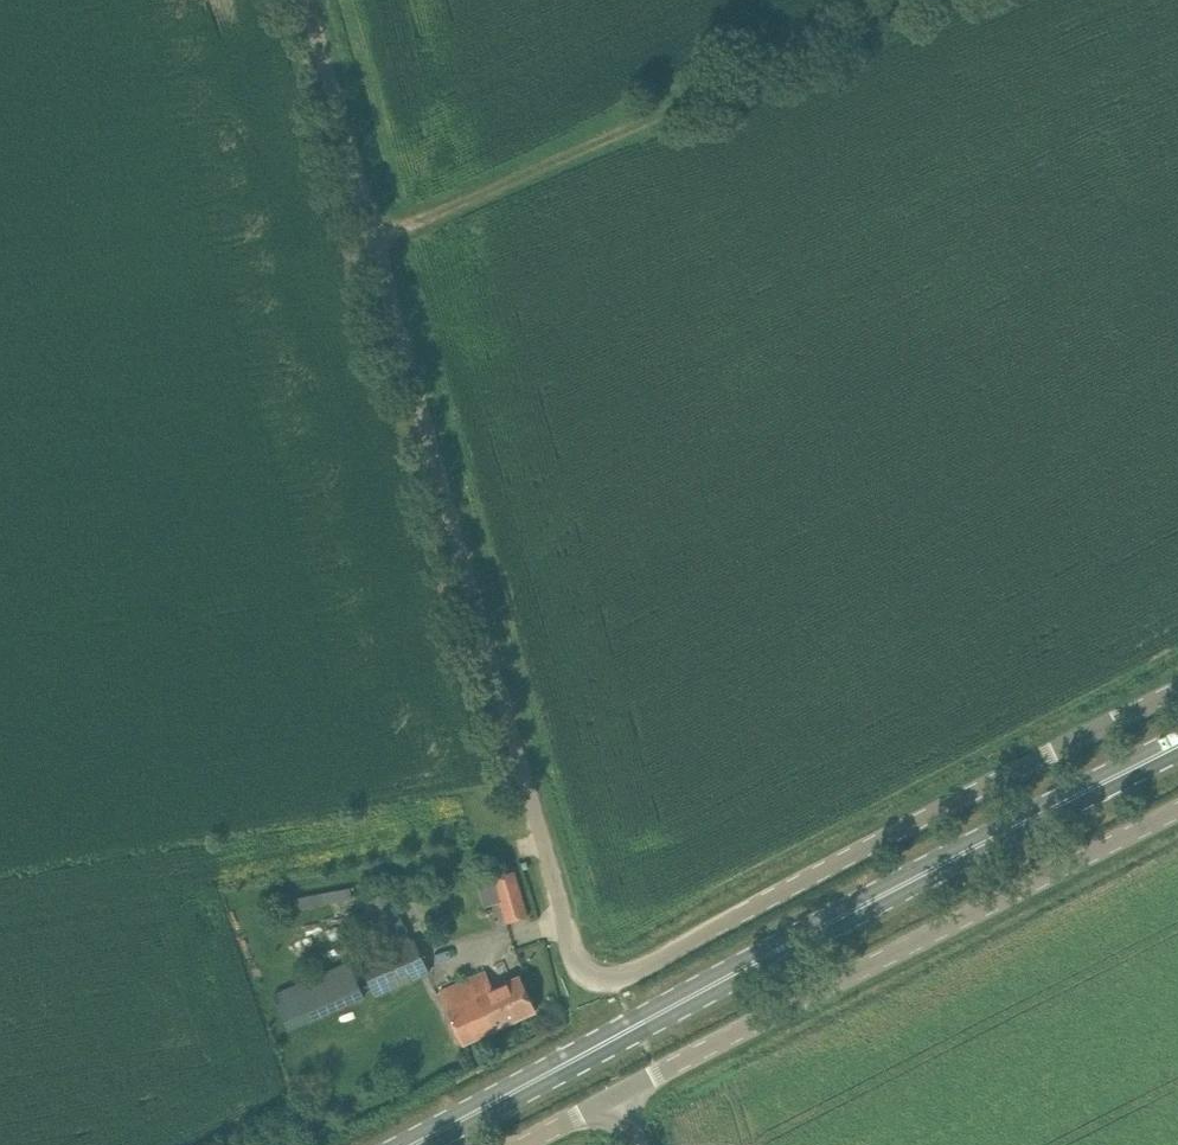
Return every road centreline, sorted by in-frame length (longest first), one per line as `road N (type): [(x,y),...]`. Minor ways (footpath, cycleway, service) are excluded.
road 1 (unclassified): [(598,980),(575,954),(308,0)]
road 2 (primary): [(396,1144),(1177,744)]
road 3 (unclassified): [(598,980),(625,975),(1177,691)]
road 4 (unclassified): [(622,1094),(1177,814)]
road 5 (track): [(916,0),(374,238)]

